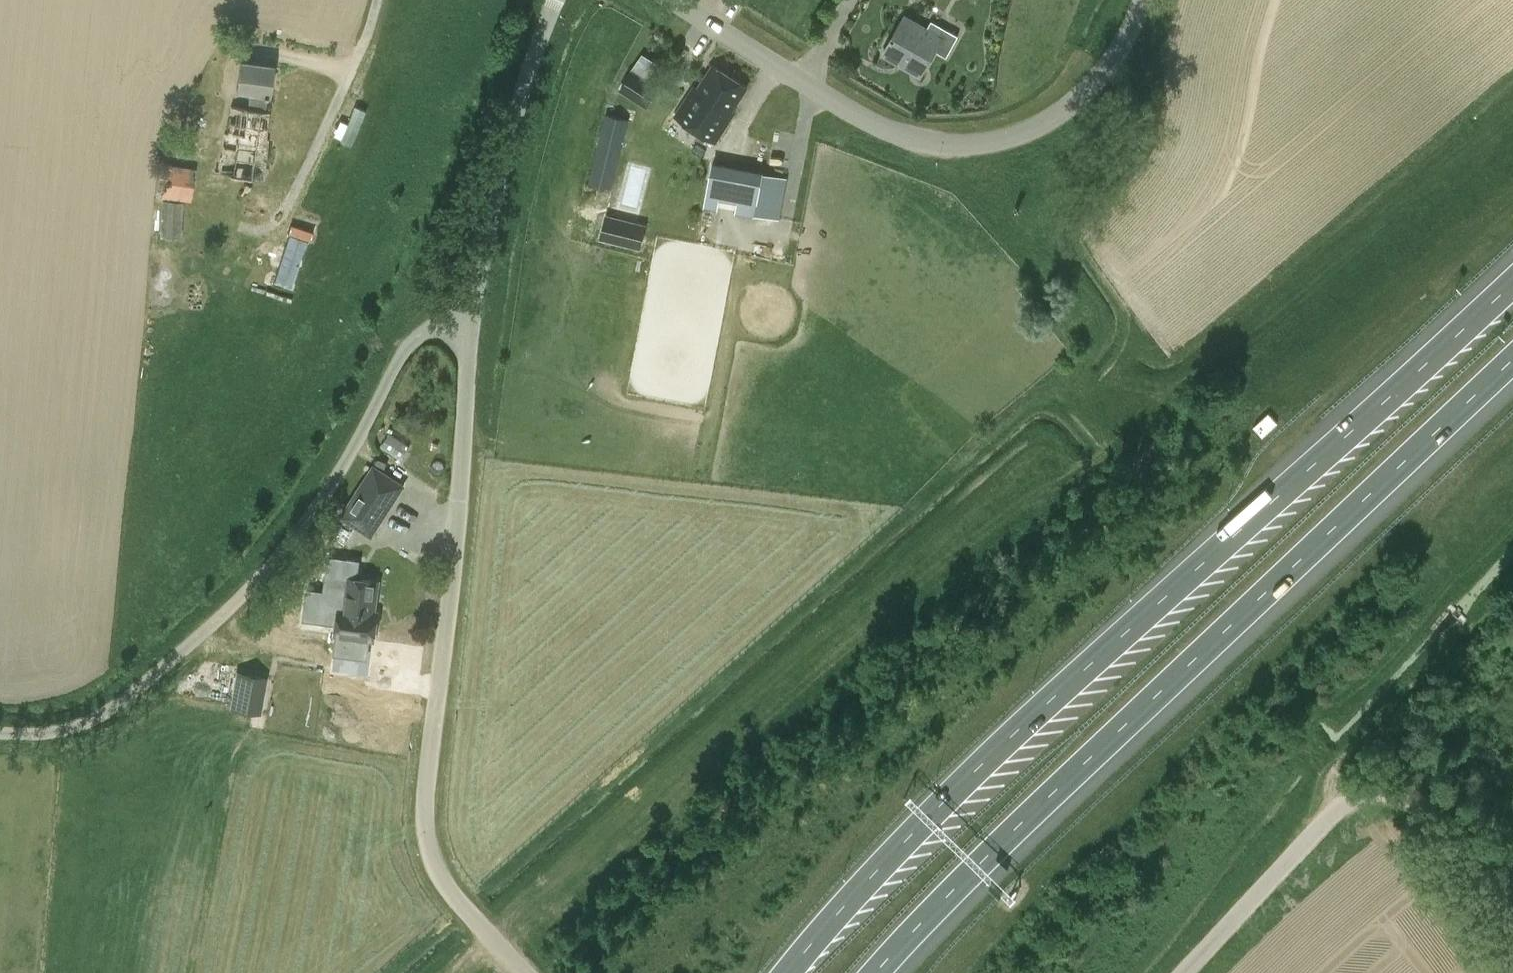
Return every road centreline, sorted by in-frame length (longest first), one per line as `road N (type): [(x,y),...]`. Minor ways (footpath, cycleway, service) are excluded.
road 1 (motorway): [(1512,274),(977,770),(788,972)]
road 2 (motorway): [(873,972),(1005,817),(1512,346)]
road 3 (unclassified): [(526,972),(447,886),(425,820),(471,328)]
road 4 (unclassified): [(0,732),(59,730),(99,717),(249,597),(287,552),(412,335),(471,328)]
road 5 (unclassified): [(675,0),(874,123),(910,141),(956,143),(1001,139),(1086,94),(1143,0)]
road 6 (unclassified): [(1512,920),(1431,810),(1414,797),(1373,792),(1333,811),(1183,972)]
road 7 (unclassified): [(471,328),(522,87),(557,0)]

